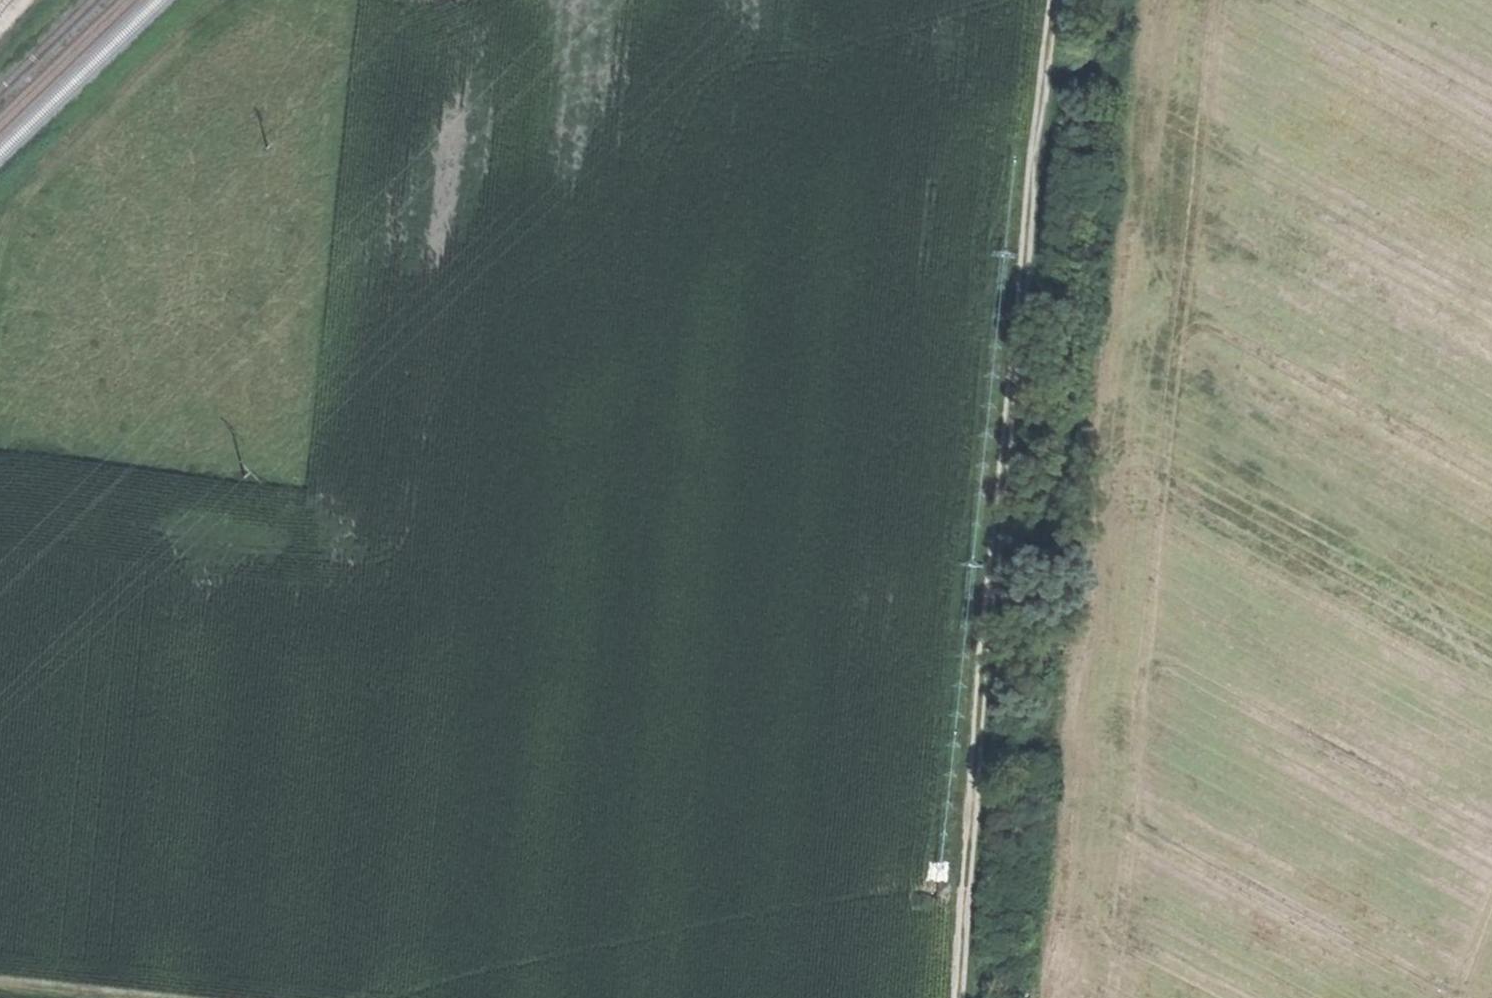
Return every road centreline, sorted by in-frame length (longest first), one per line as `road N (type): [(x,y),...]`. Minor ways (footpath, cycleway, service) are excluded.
road 1 (track): [(1055,0),(997,531),(961,997)]

